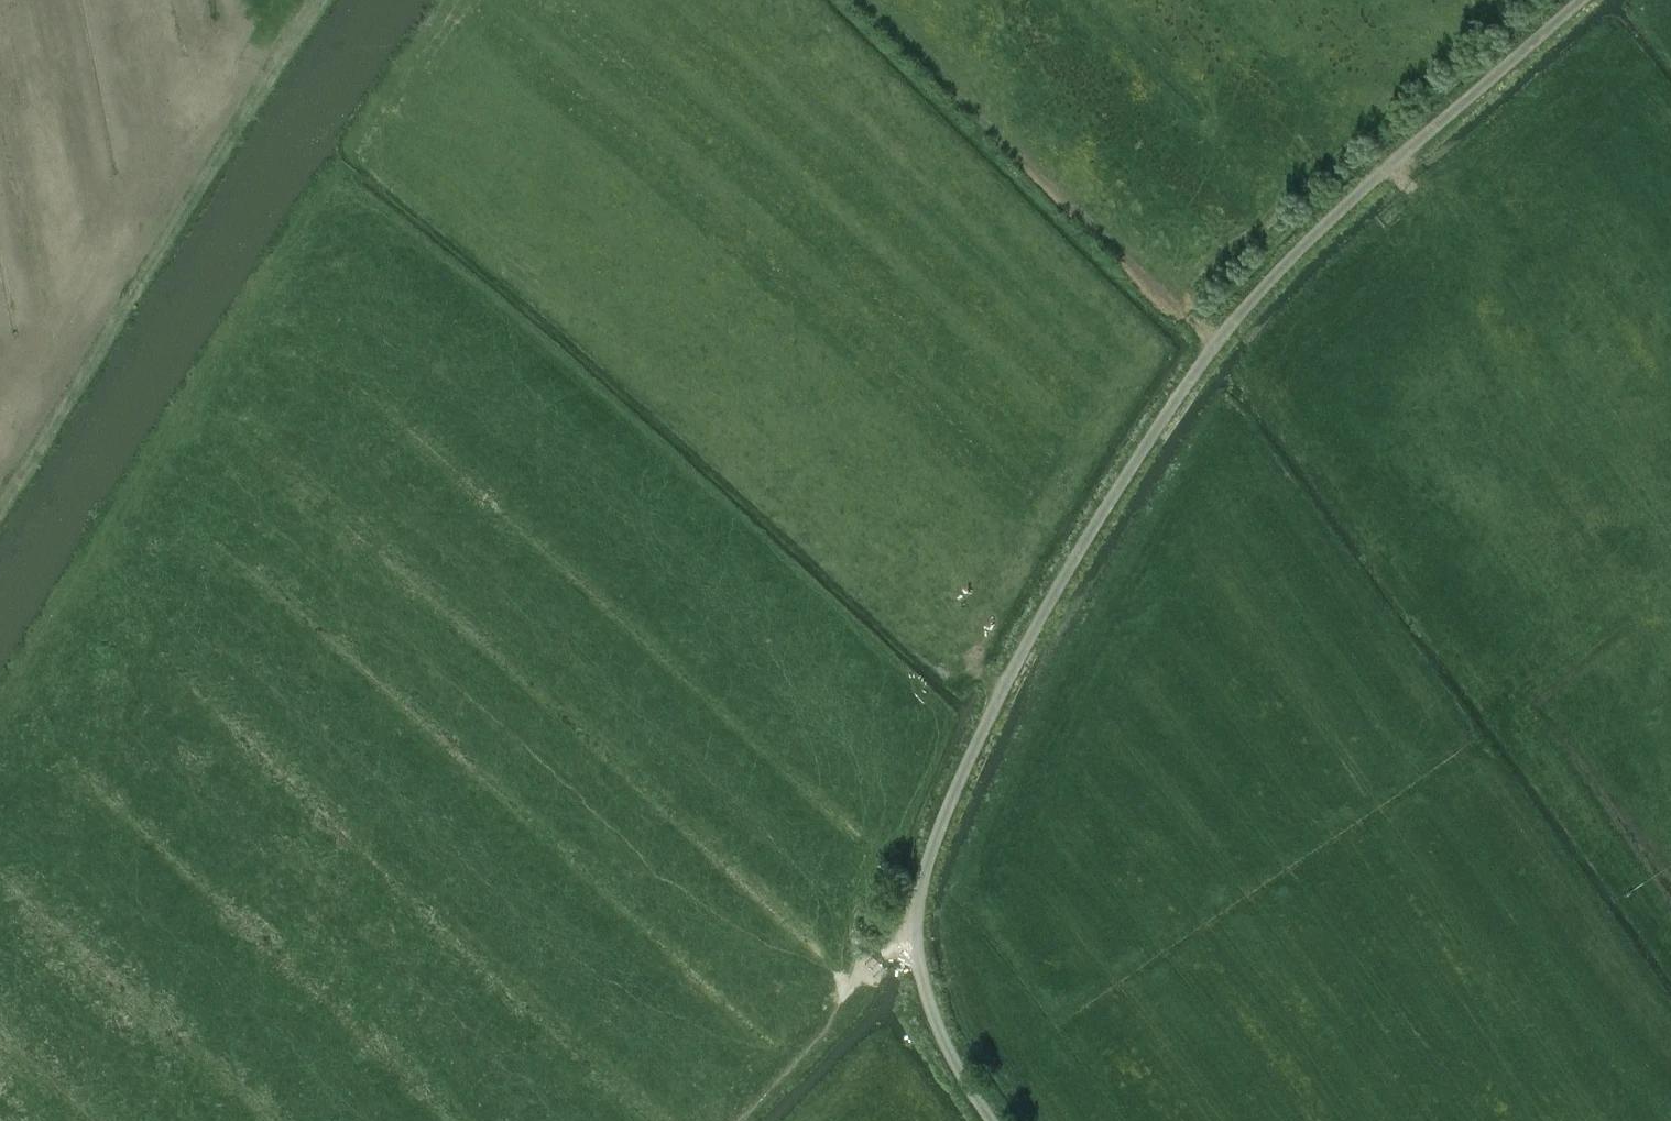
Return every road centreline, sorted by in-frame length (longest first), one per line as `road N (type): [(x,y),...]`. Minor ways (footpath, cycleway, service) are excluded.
road 1 (unclassified): [(988,1120),(929,1021),(927,873),(1036,638),(1227,340),(1318,247),(1594,0)]

